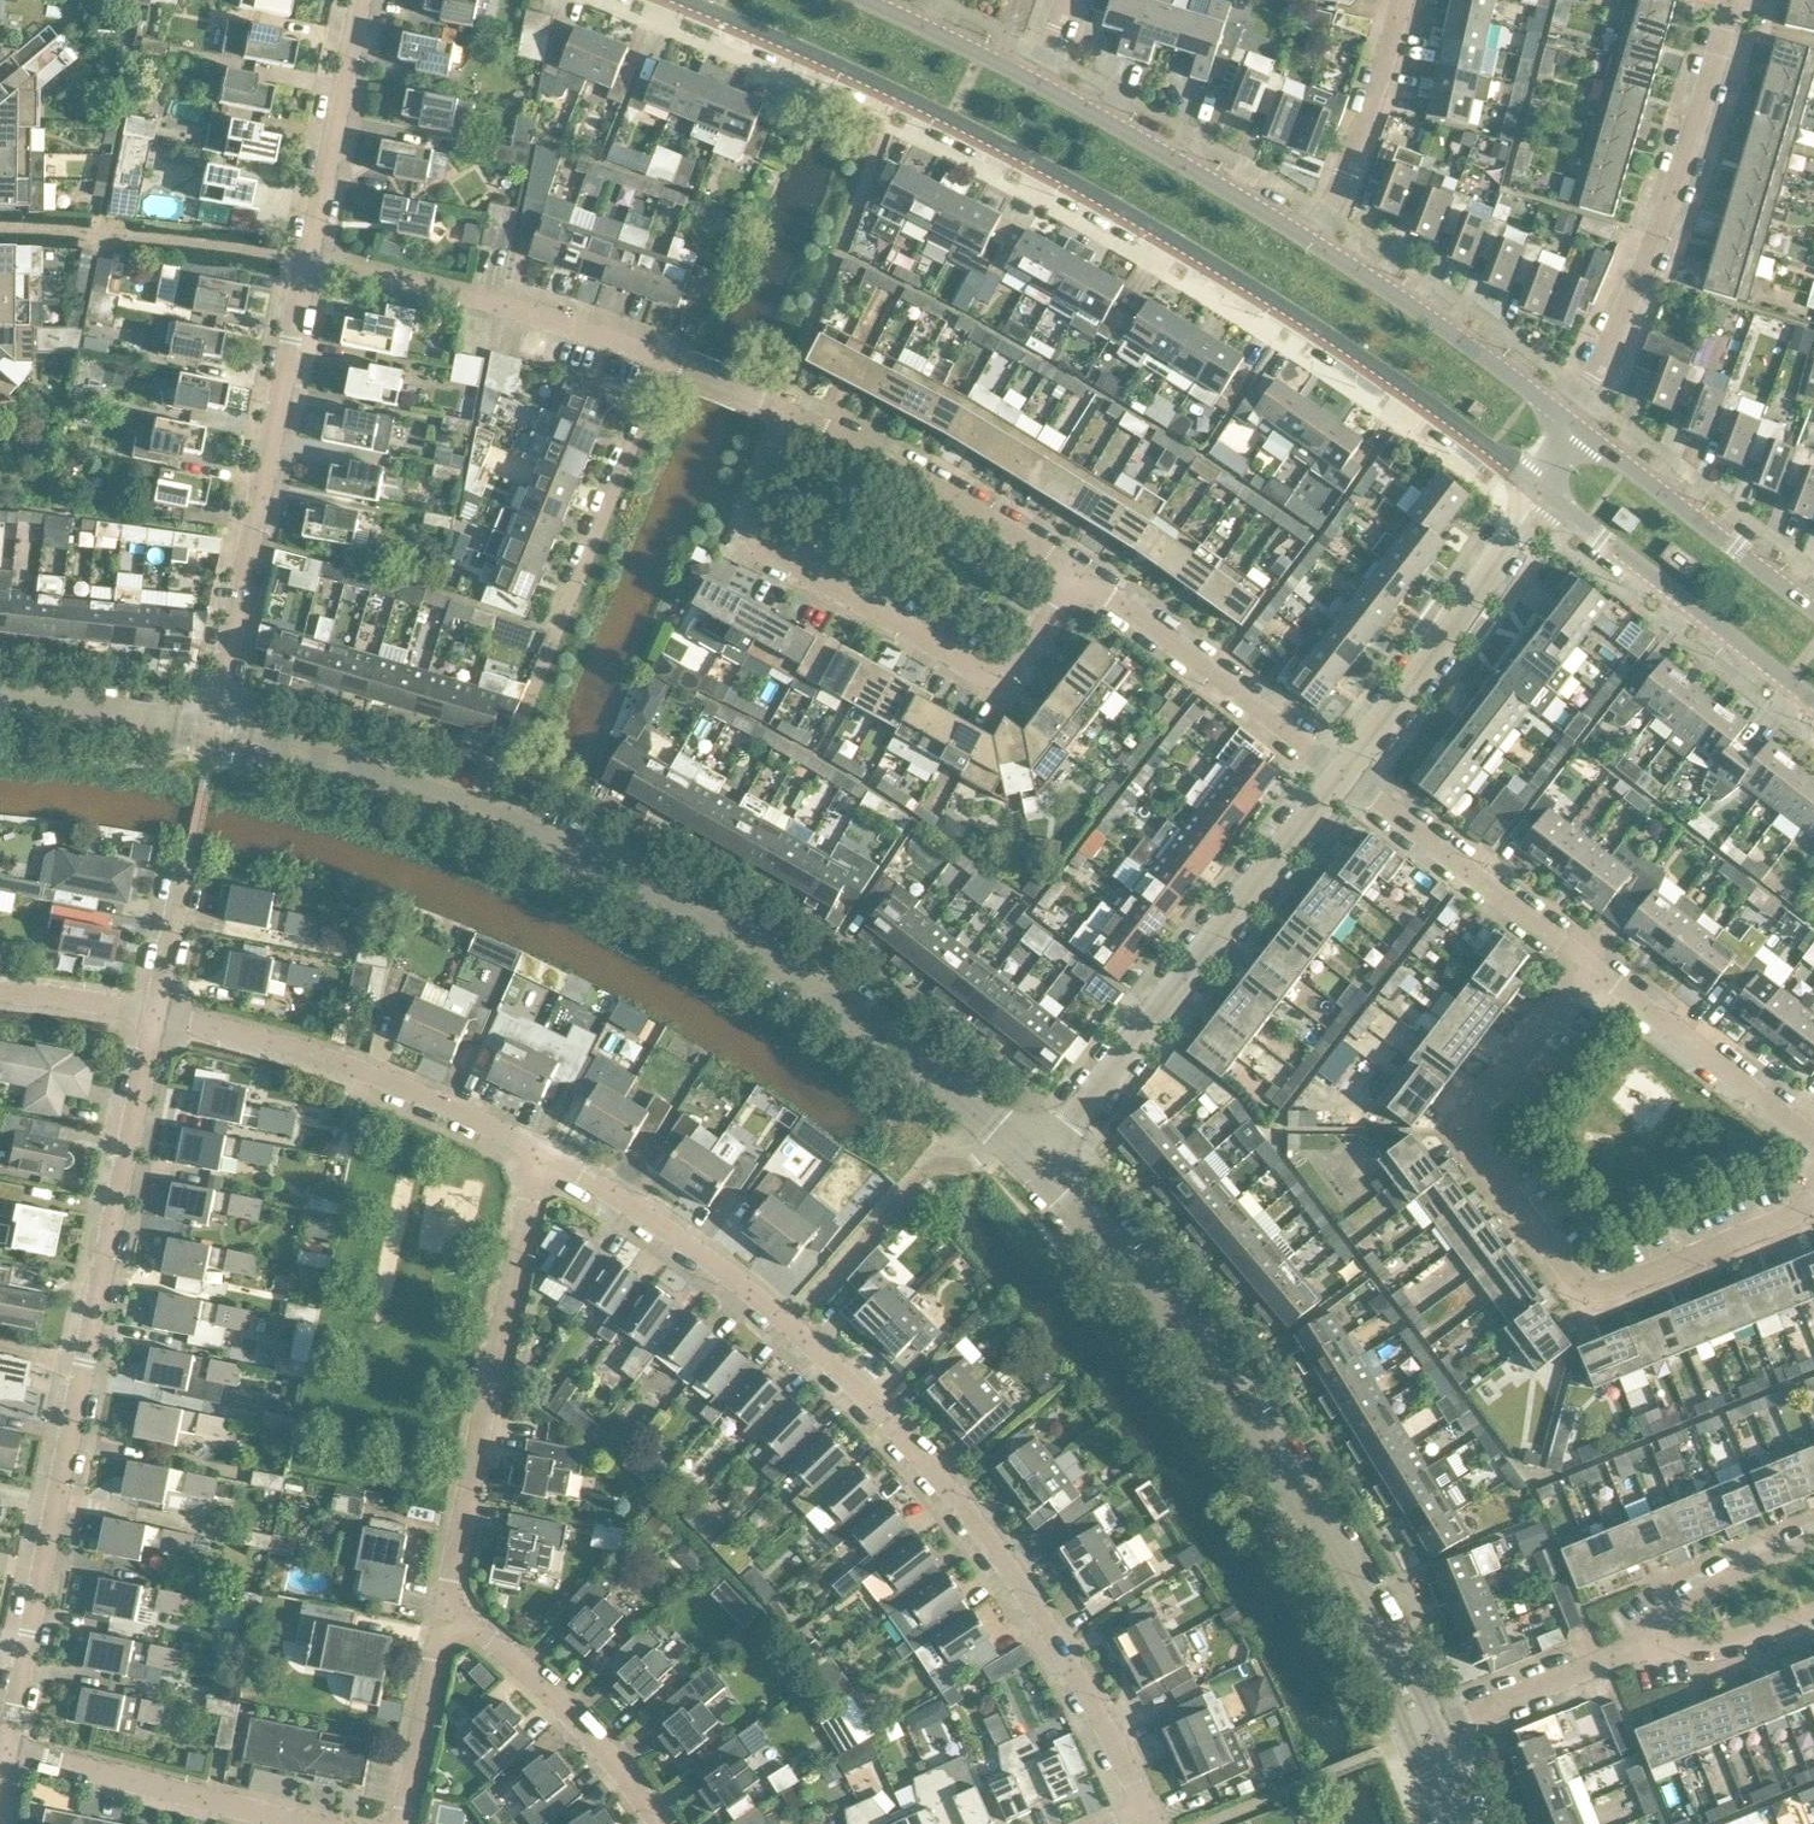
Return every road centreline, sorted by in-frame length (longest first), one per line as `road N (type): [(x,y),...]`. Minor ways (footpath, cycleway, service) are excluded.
road 1 (tertiary): [(687,0),(951,118),(1102,197),(1291,309),(1540,489)]
road 2 (unclassified): [(1037,1158),(788,966),(620,876),(480,817),(214,731)]
road 3 (residential): [(1139,1804),(1047,1630),(904,1441),(790,1329),(537,1153)]
road 4 (residential): [(8,1748),(154,1011)]
road 5 (unclassified): [(1417,1739),(1358,1593),(1263,1424),(1159,1289),(1037,1158)]
road 6 (residential): [(1593,966),(1476,1115),(1471,1132),(1579,1283),(1605,1292),(1813,1197)]
road 7 (residential): [(1078,577),(1024,656),(1007,671),(984,672),(777,556),(756,531),(755,499),(794,417)]
road 8 (residential): [(1037,1158),(1343,774)]
road 9 (residential): [(214,731),(308,262)]
road 10 (residential): [(443,1616),(537,1153)]
road 11 (residential): [(1575,428),(1648,270),(1735,0)]
road 12 (residential): [(537,1153),(284,1045),(154,1011)]
road 13 (residential): [(662,361),(500,308),(308,262)]
road 14 (residential): [(1343,774),(1540,489)]
road 15 (tertiary): [(1540,489),(1813,701)]
road 16 (residential): [(1343,774),(1078,577)]
road 17 (residential): [(1078,577),(946,495),(794,417)]
road 18 (tertiary): [(1575,428),(1310,239)]
road 19 (residential): [(544,657),(662,361)]
road 20 (tertiary): [(1310,239),(1035,79)]
road 21 (residential): [(1593,966),(1343,774)]
road 22 (residential): [(313,1823),(8,1748)]
road 23 (residential): [(656,1823),(574,1717),(479,1629),(443,1616)]
road 24 (tertiary): [(1813,609),(1575,428)]
road 25 (residential): [(1813,1140),(1593,966)]
road 26 (residential): [(308,262),(360,0)]
road 27 (residential): [(1310,239),(1337,203),(1396,0)]
road 28 (residential): [(1641,1650),(1417,1739)]
road 29 (unclassified): [(214,731),(0,709)]
road 30 (residential): [(401,1823),(443,1616)]
road 31 (residential): [(1813,1542),(1739,1572),(1679,1611),(1641,1650)]
road 32 (tertiary): [(1035,79),(869,0)]
road 33 (residential): [(1641,1650),(1693,1647),(1813,1612)]
road 34 (residential): [(0,990),(154,1011)]
road 35 (residential): [(794,417),(662,361)]

